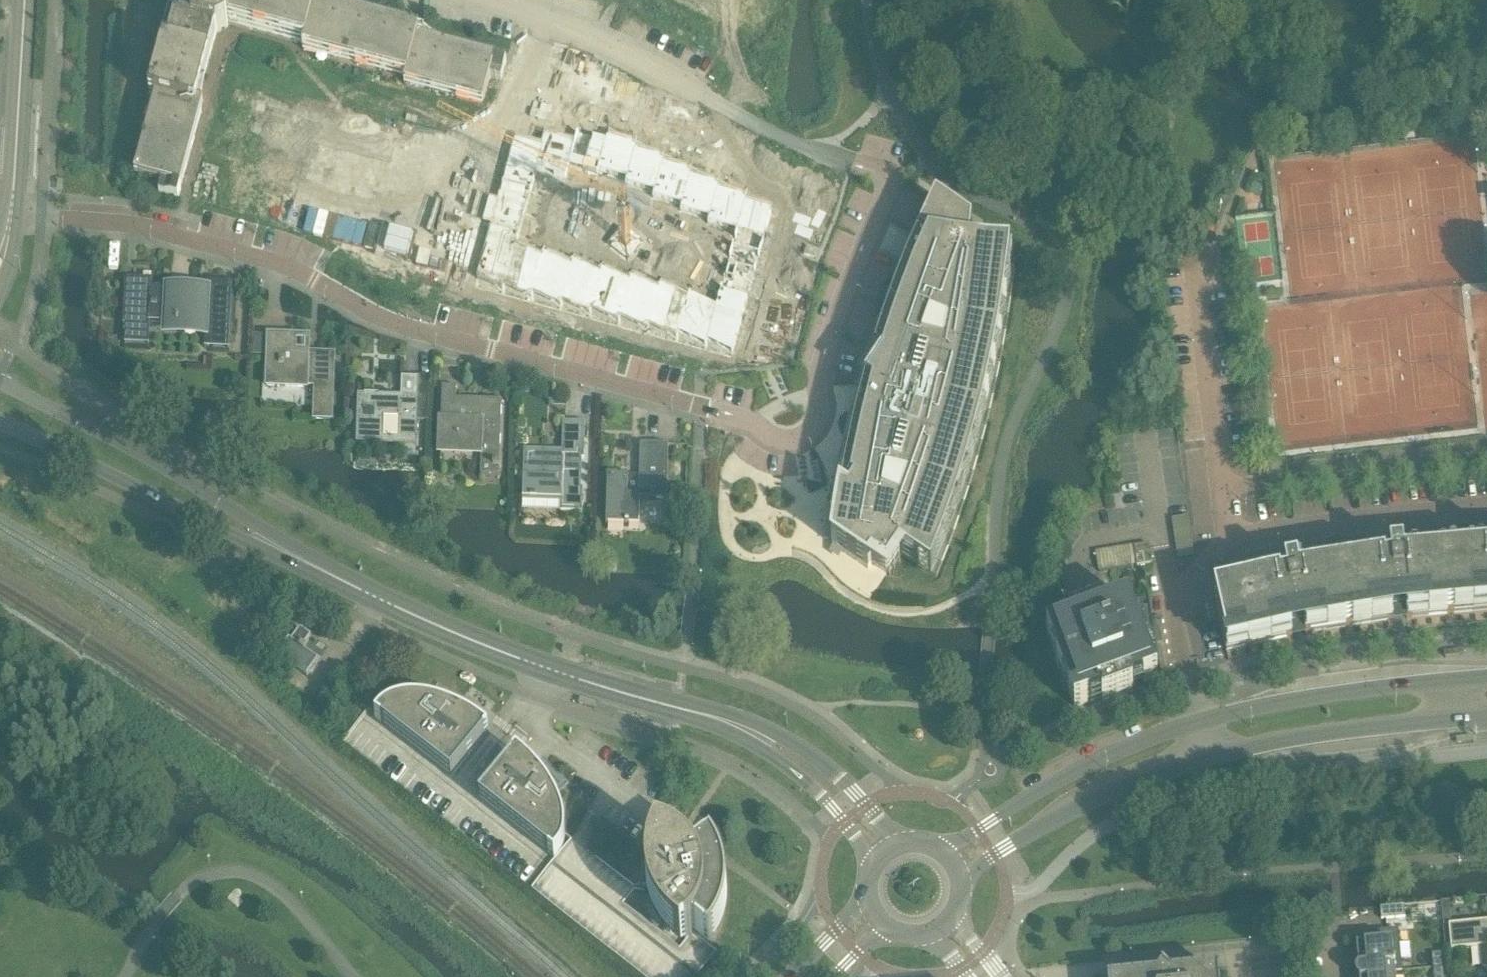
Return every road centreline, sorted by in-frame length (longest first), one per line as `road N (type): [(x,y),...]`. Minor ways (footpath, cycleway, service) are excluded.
road 1 (residential): [(702,412),(780,442),(809,437),(823,413),(828,347),(889,178),(785,138),(580,35),(474,0)]
road 2 (residential): [(702,412),(399,323),(286,262),(138,218),(21,213)]
road 3 (tertiary): [(1454,682),(1197,725),(1134,747),(944,851)]
road 4 (tertiary): [(960,876),(1165,774),(1274,745),(1459,721)]
road 5 (unclassified): [(290,555),(455,635),(736,725)]
road 6 (unclassified): [(290,555),(141,455),(0,383)]
road 7 (unclassified): [(0,423),(255,548),(290,555)]
road 8 (unclassified): [(899,843),(826,767),(783,738),(736,725)]
road 9 (unclassified): [(736,725),(827,803),(874,863)]
road 10 (unclassified): [(21,213),(20,89)]

